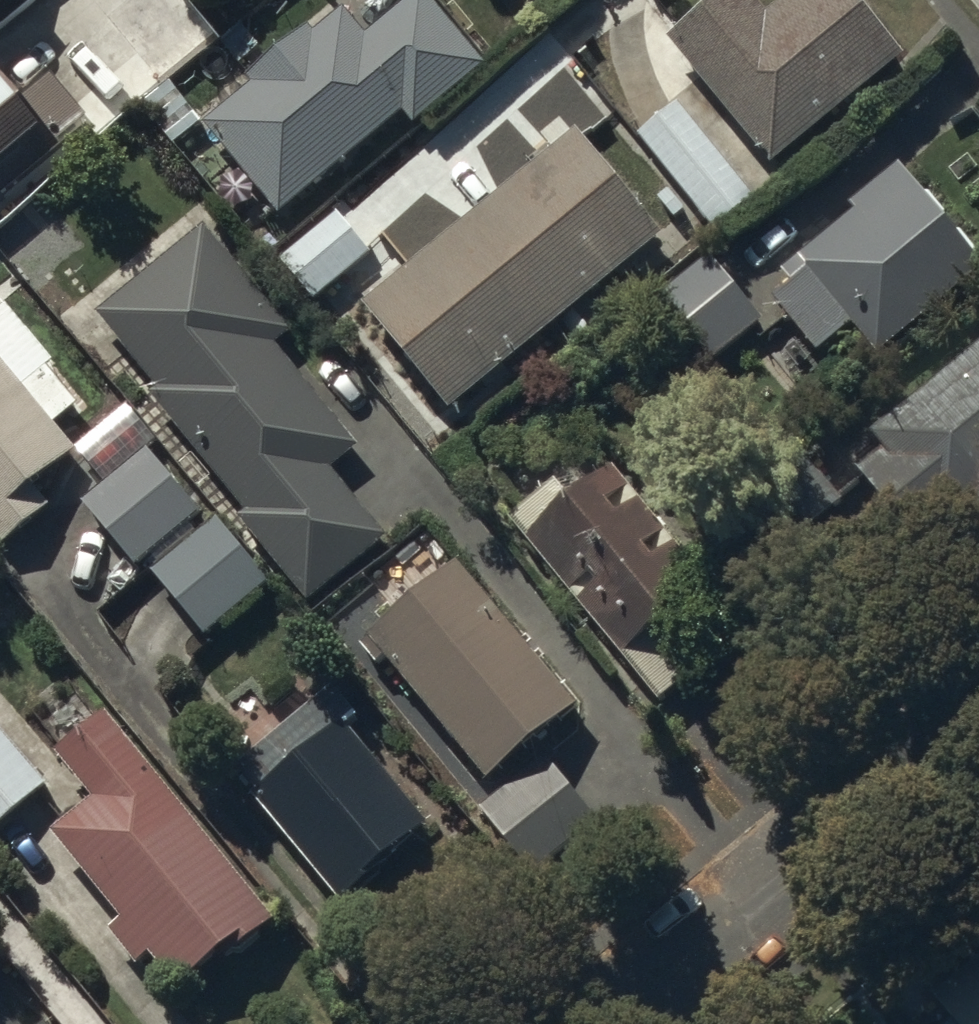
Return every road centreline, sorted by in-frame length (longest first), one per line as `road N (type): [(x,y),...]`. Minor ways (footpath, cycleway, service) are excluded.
road 1 (residential): [(978,719),(607,1023)]

